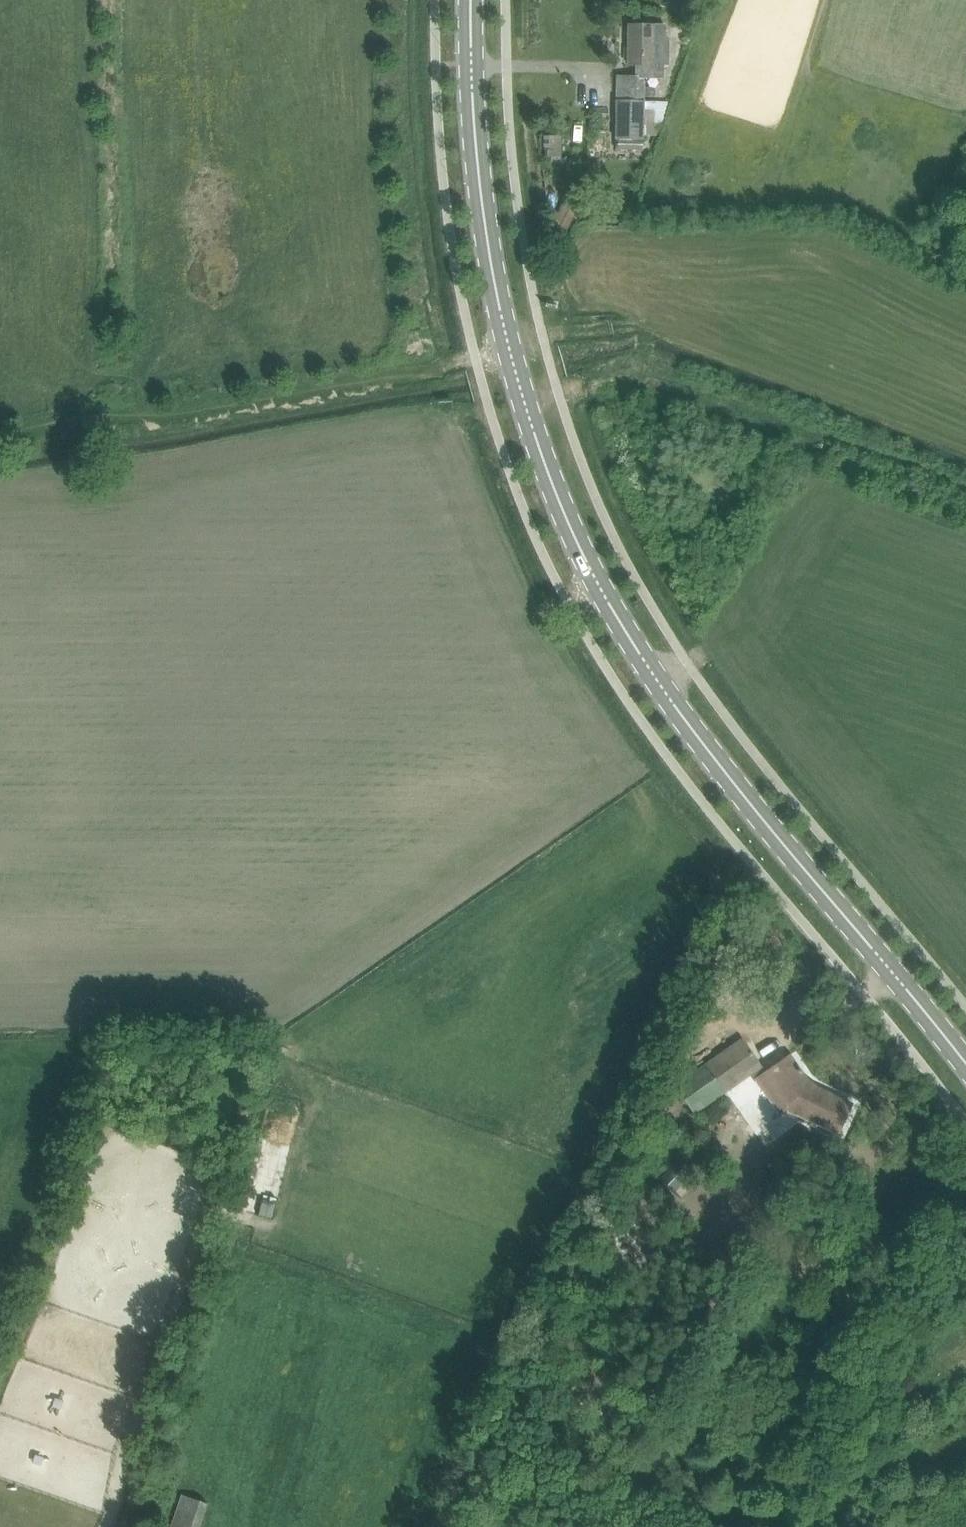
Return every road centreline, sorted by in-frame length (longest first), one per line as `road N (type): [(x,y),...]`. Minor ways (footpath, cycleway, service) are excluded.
road 1 (secondary): [(965,1064),(695,733),(580,547),(543,459),(499,300),(476,137),(471,0)]

